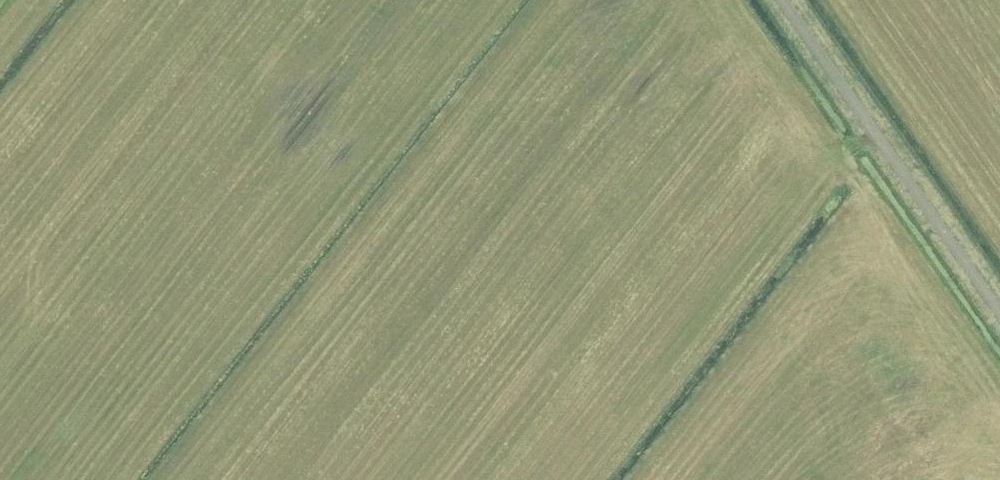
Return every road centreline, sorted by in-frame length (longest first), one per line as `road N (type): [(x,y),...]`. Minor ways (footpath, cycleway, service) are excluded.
road 1 (unclassified): [(999,312),(783,0)]

